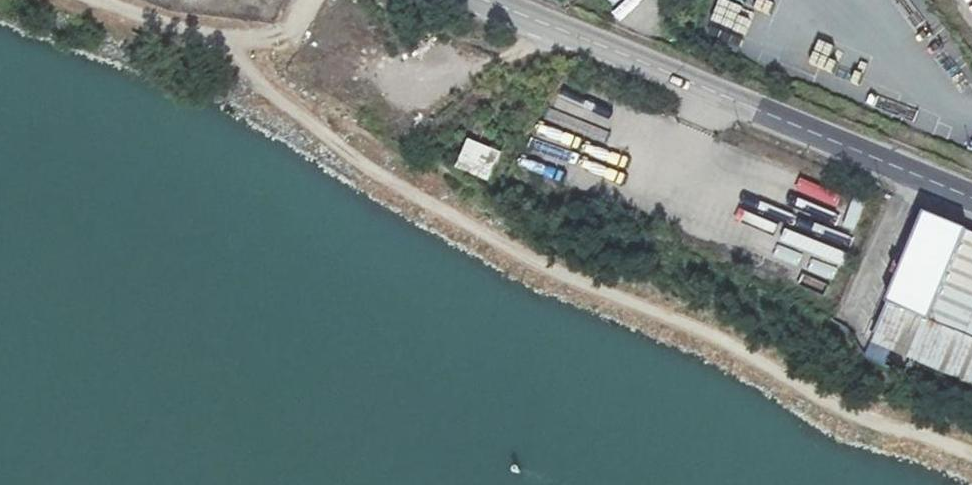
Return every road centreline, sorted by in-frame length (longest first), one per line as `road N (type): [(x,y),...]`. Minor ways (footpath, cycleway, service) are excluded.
road 1 (track): [(92,0),(224,42),(263,89),(379,175),(540,264),(722,339),(864,419),(971,458)]
road 2 (unclassified): [(481,0),(971,198)]

